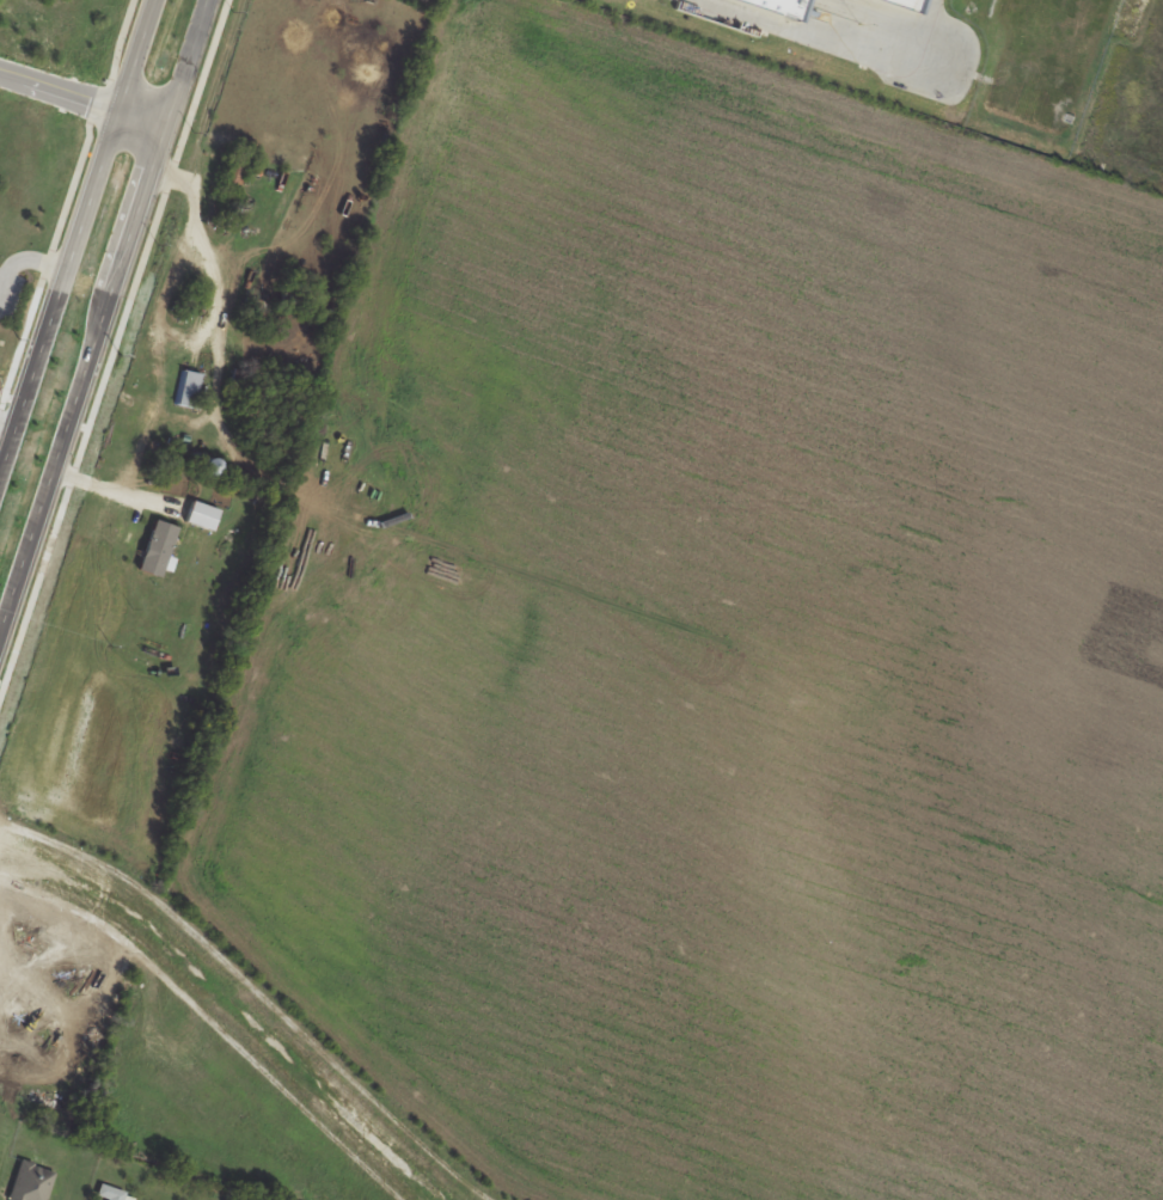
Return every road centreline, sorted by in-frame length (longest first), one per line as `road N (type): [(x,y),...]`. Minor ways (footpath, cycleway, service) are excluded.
road 1 (tertiary): [(154,0),(20,400)]
road 2 (tertiary): [(0,643),(123,255)]
road 3 (tertiary): [(123,255),(211,0)]
road 4 (residential): [(0,74),(116,111)]

